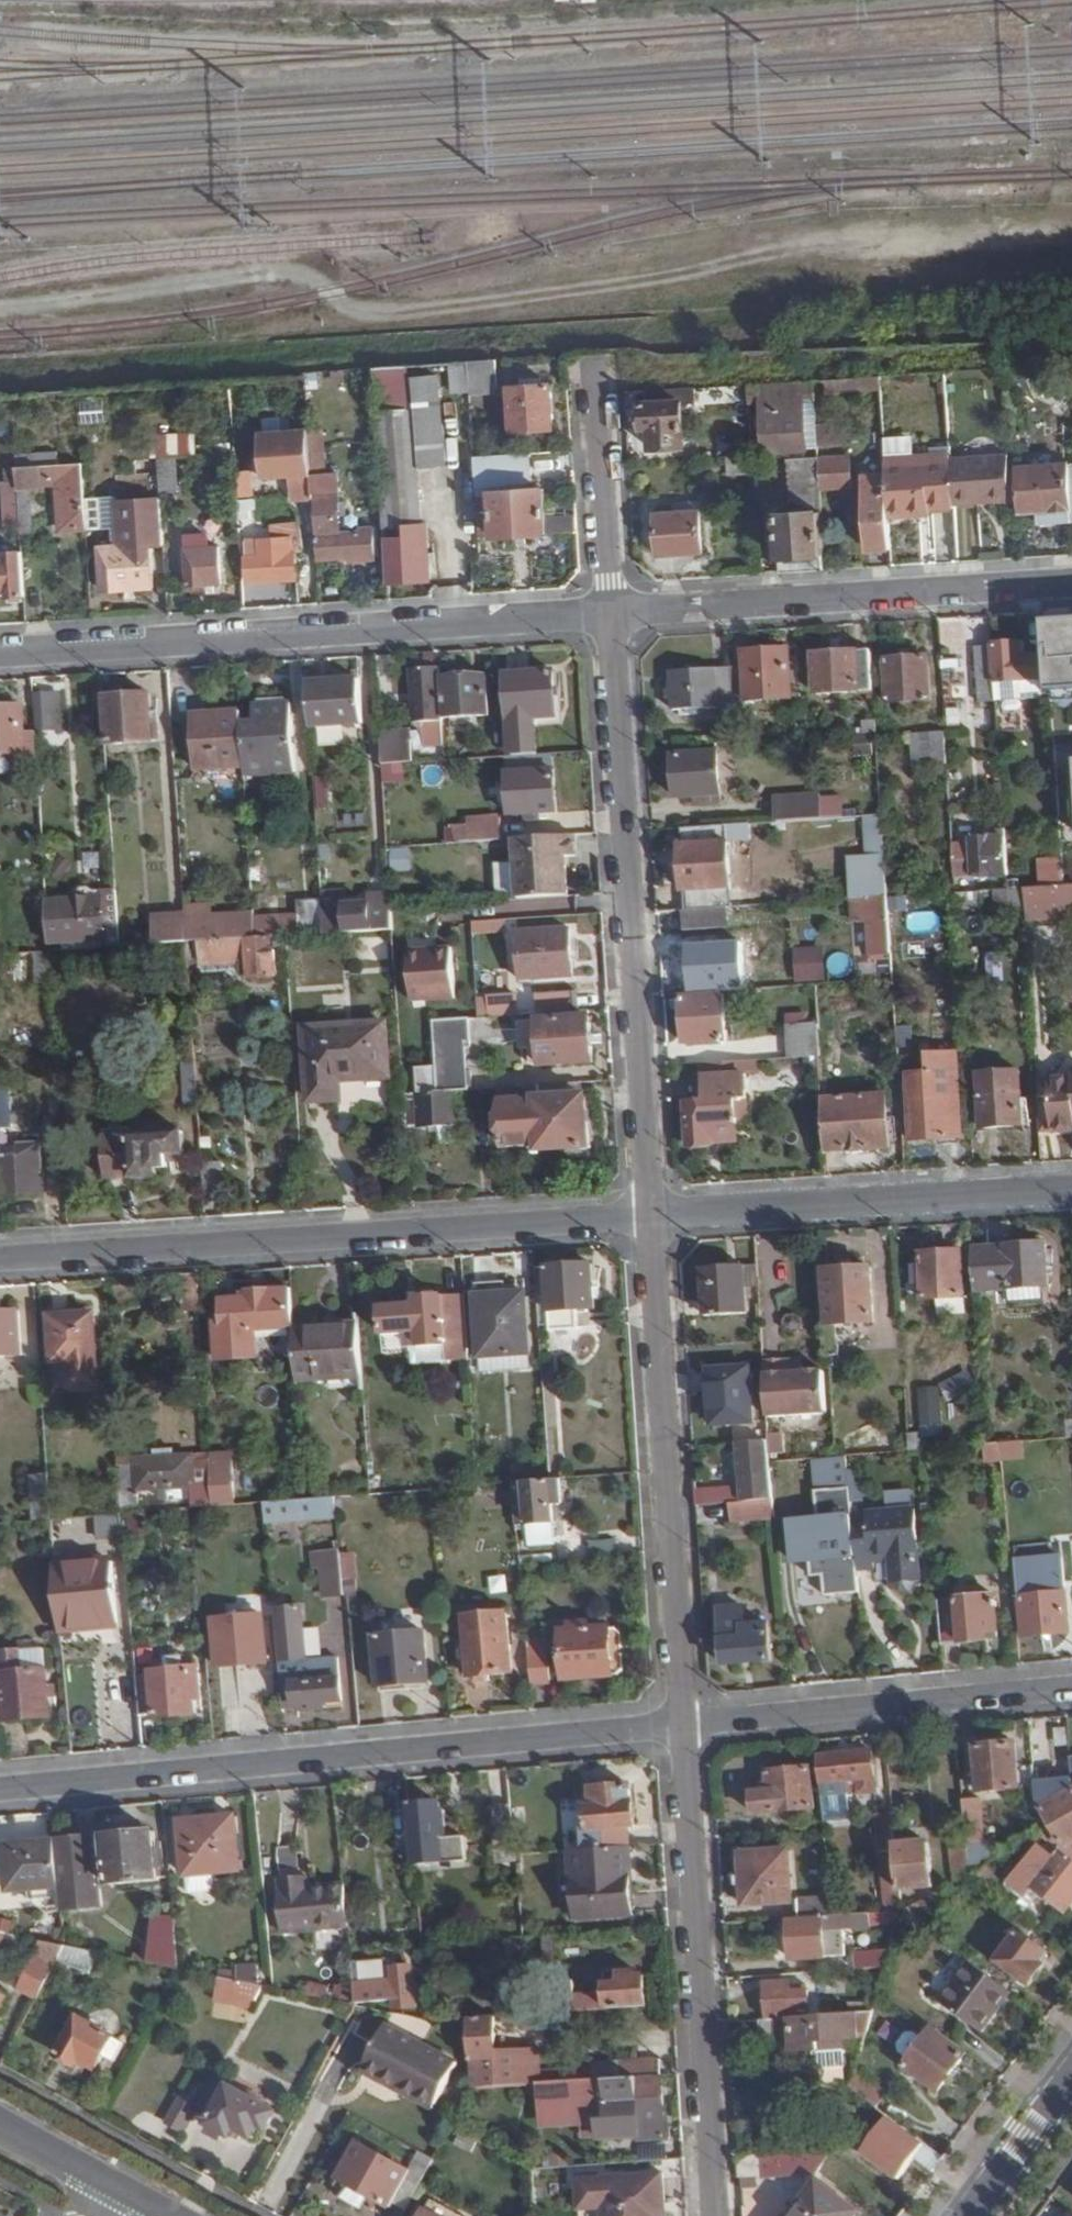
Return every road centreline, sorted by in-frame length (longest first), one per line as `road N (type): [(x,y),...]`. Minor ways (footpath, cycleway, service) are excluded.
road 1 (residential): [(683,1726),(0,1792)]
road 2 (residential): [(0,1257),(651,1215)]
road 3 (residential): [(612,613),(0,653)]
road 4 (residential): [(612,613),(651,1215)]
road 5 (residential): [(651,1215),(683,1726)]
road 6 (residential): [(683,1726),(717,2215)]
road 7 (residential): [(1071,583),(612,613)]
road 8 (residential): [(651,1215),(1071,1187)]
road 9 (residential): [(1071,1689),(683,1726)]
road 10 (residential): [(596,362),(612,613)]
road 11 (tertiary): [(1071,2079),(970,2215)]
road 12 (residential): [(0,2124),(126,2193)]

